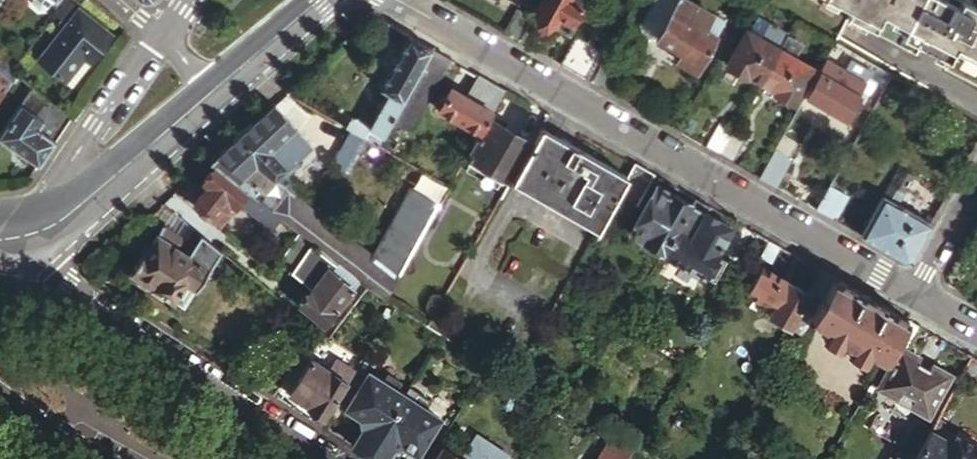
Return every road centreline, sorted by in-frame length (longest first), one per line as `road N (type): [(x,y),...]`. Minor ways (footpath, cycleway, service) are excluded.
road 1 (residential): [(909,290),(397,0)]
road 2 (unclassified): [(321,458),(42,277),(16,236)]
road 3 (residential): [(16,236),(159,33)]
road 4 (tertiary): [(214,92),(65,220),(16,236)]
road 5 (tertiary): [(318,0),(214,92)]
road 6 (residential): [(909,290),(976,172)]

